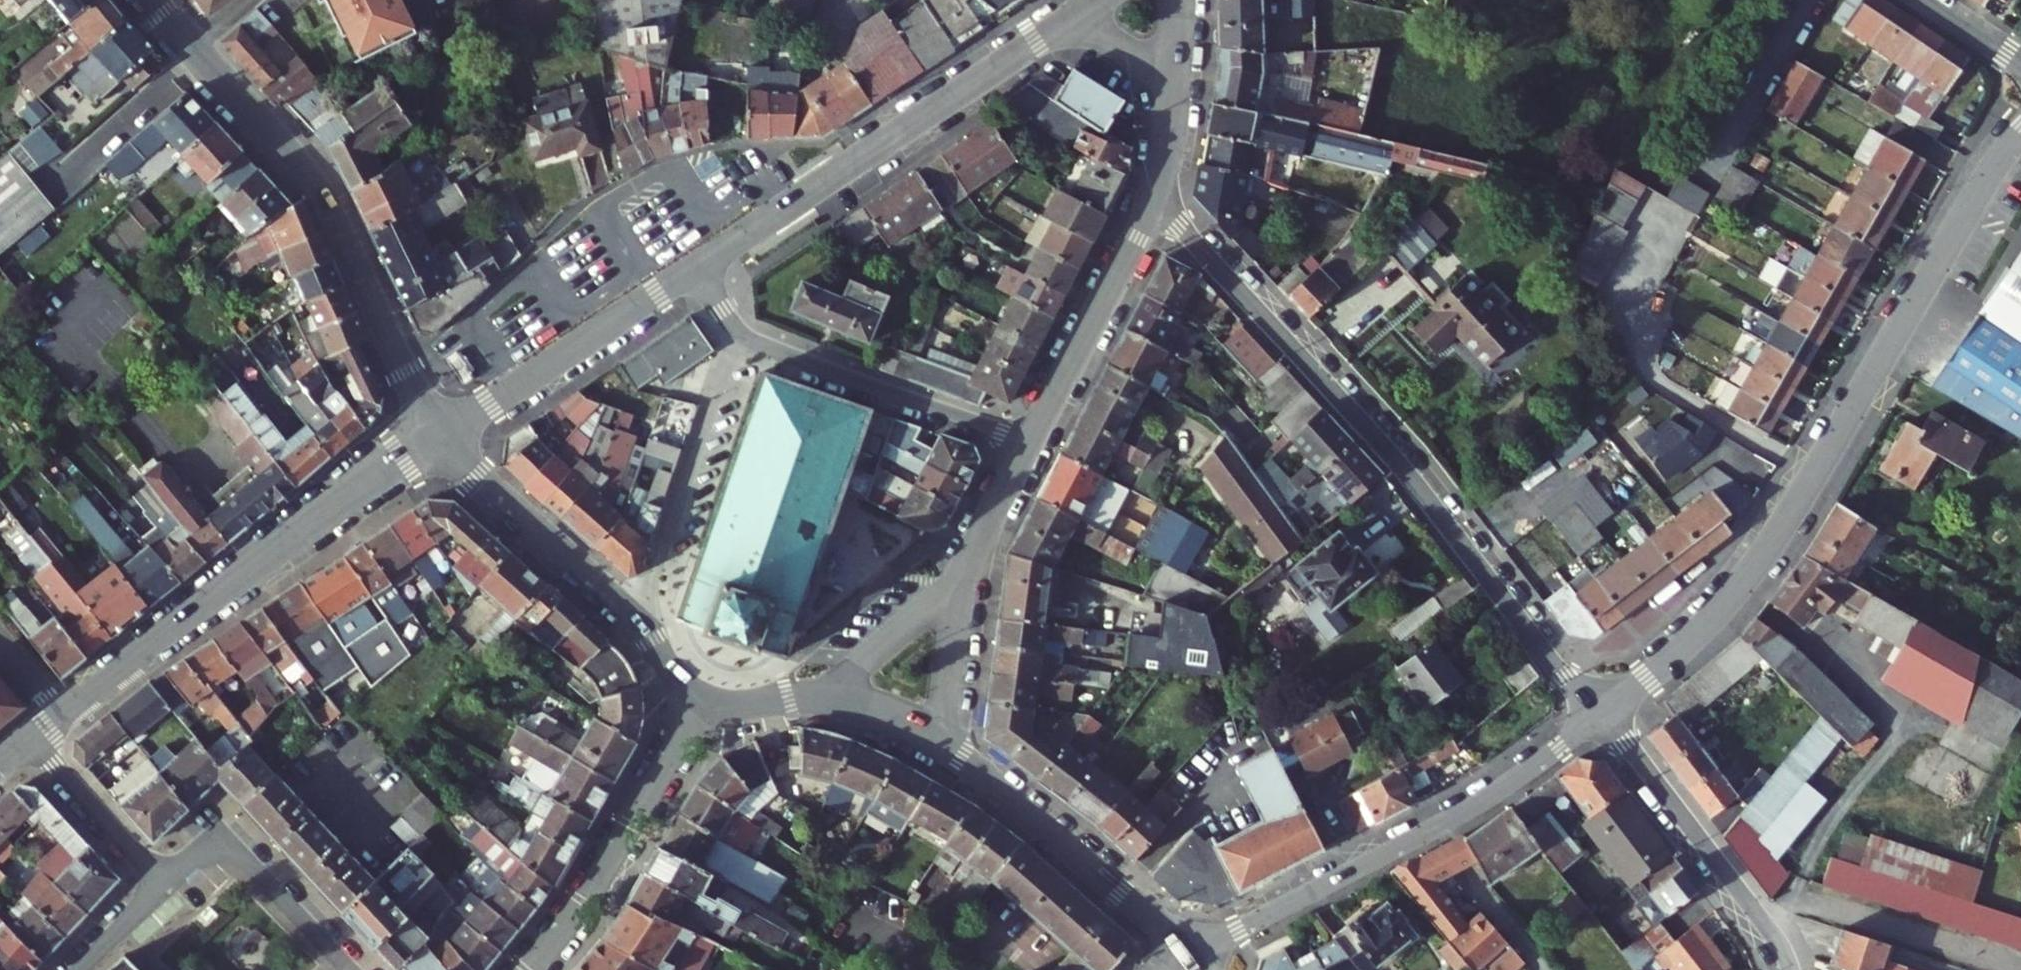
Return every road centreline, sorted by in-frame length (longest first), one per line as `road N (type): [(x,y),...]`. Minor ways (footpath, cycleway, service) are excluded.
road 1 (tertiary): [(2020,133),(1768,547),(1698,632),(1600,719)]
road 2 (residential): [(1155,196),(1418,484),(1600,719)]
road 3 (tertiary): [(29,739),(442,434)]
road 4 (tertiary): [(442,434),(328,195),(187,38)]
road 5 (tertiary): [(1600,719),(1463,809),(1191,959)]
road 6 (tertiary): [(1071,17),(695,266)]
road 7 (tertiary): [(934,739),(1164,926),(1191,959)]
road 8 (tertiary): [(527,969),(583,897),(703,697)]
road 9 (residential): [(1600,719),(1763,929),(1784,969)]
road 10 (residential): [(644,630),(740,335)]
road 11 (residential): [(740,335),(1030,441)]
road 12 (tertiary): [(695,266),(442,434)]
road 13 (tertiary): [(644,630),(442,434)]
road 14 (residential): [(1030,441),(1155,196)]
road 15 (residential): [(168,882),(207,851),(233,851),(350,969)]
road 16 (residential): [(168,882),(29,739)]
road 17 (residential): [(956,595),(1030,441)]
road 18 (residential): [(956,595),(853,675),(837,698)]
road 19 (residential): [(934,739),(945,715),(956,595)]
road 20 (tertiary): [(703,697),(837,698)]
road 21 (residential): [(1171,70),(1155,196)]
road 22 (residential): [(82,969),(168,882)]

